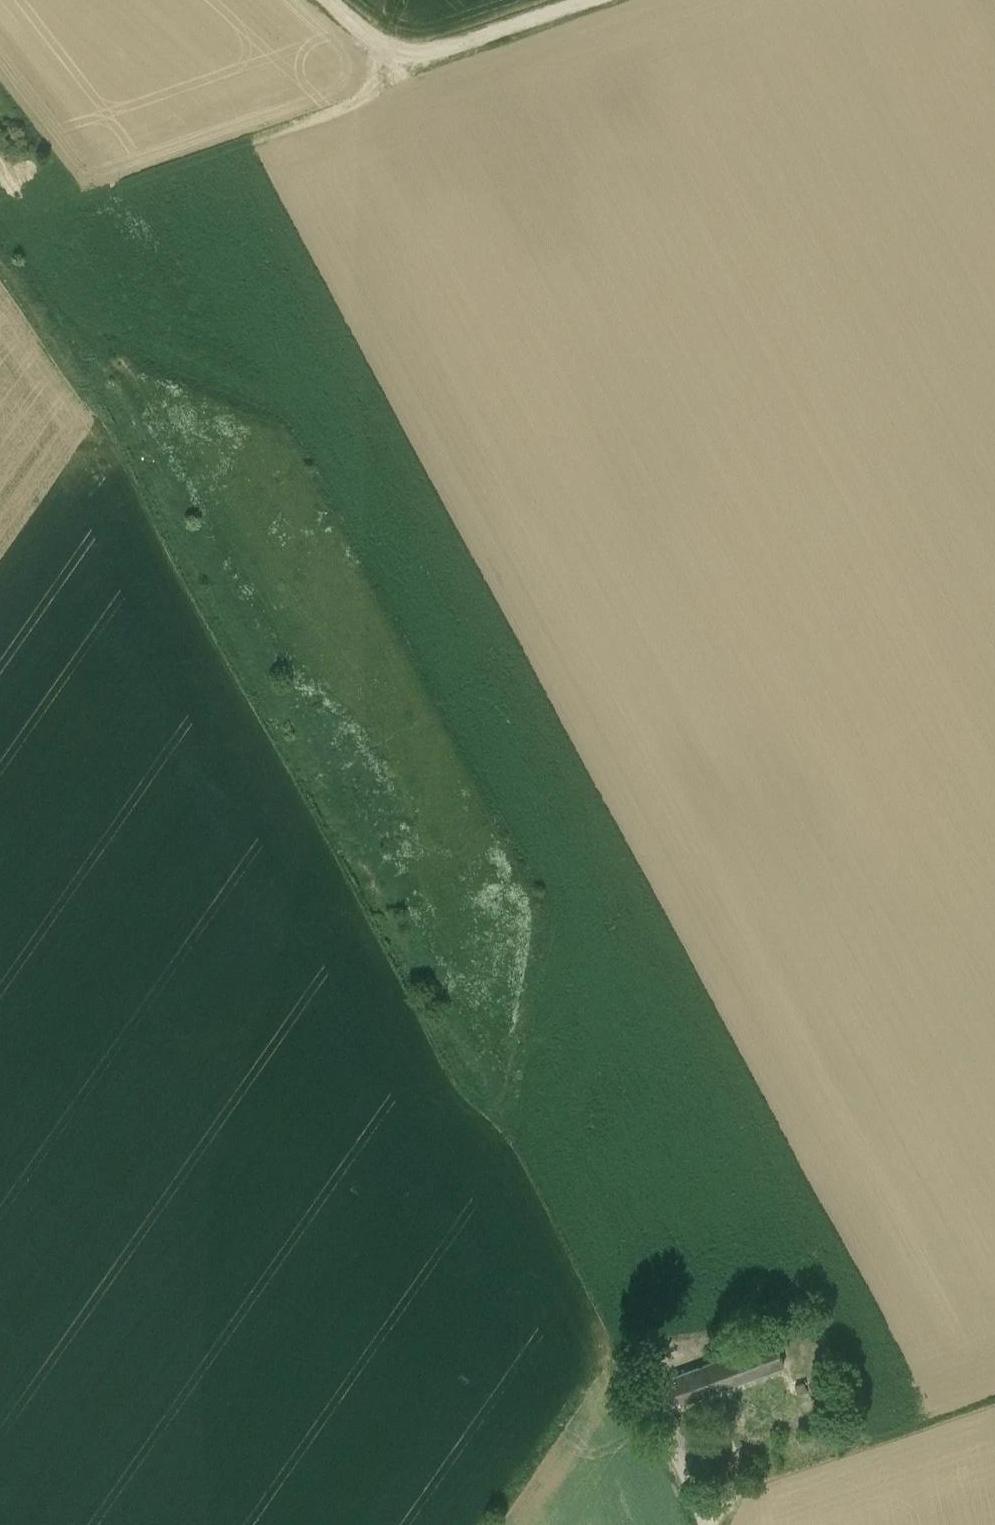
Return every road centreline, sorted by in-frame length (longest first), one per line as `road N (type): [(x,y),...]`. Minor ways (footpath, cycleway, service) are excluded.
road 1 (track): [(593,0),(425,53),(387,47),(331,0)]

